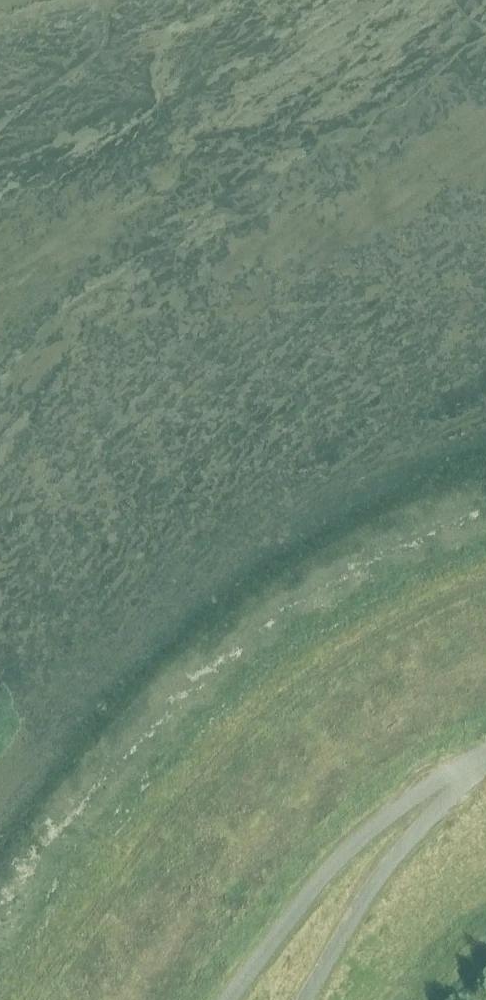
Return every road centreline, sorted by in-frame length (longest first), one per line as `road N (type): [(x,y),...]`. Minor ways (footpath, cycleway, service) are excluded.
road 1 (track): [(0,508),(172,511),(485,439)]
road 2 (unclassified): [(239,999),(338,872),(418,806),(482,768)]
road 3 (unclassified): [(308,999),(397,864),(482,768)]

